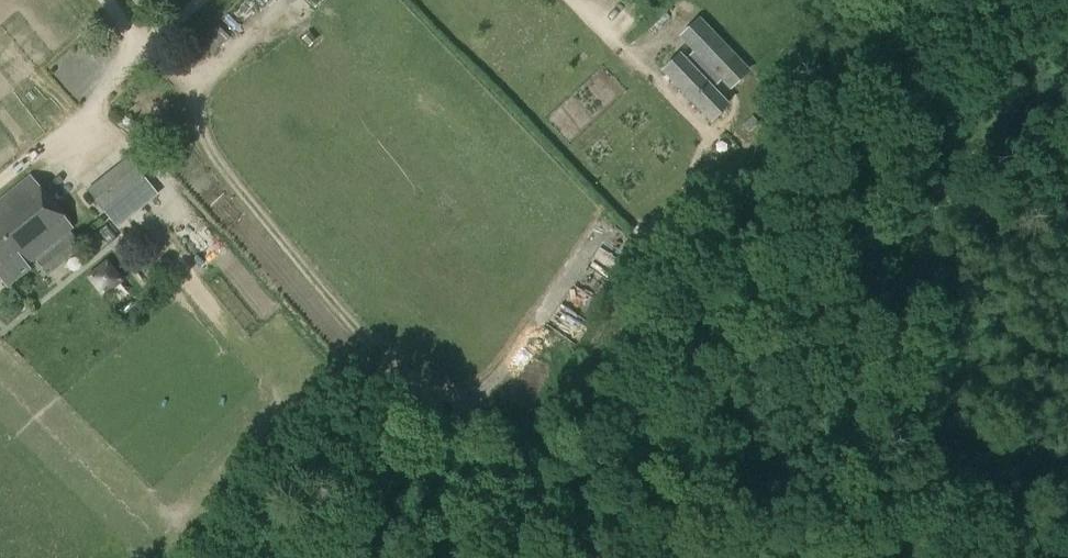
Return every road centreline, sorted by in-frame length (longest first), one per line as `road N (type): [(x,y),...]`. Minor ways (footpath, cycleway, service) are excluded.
road 1 (track): [(1067,57),(955,173),(835,275),(639,464),(510,557)]
road 2 (track): [(108,0),(196,105),(215,163),(379,354),(408,376),(432,390),(468,392),(539,316)]
road 3 (track): [(0,180),(83,114),(198,0)]

